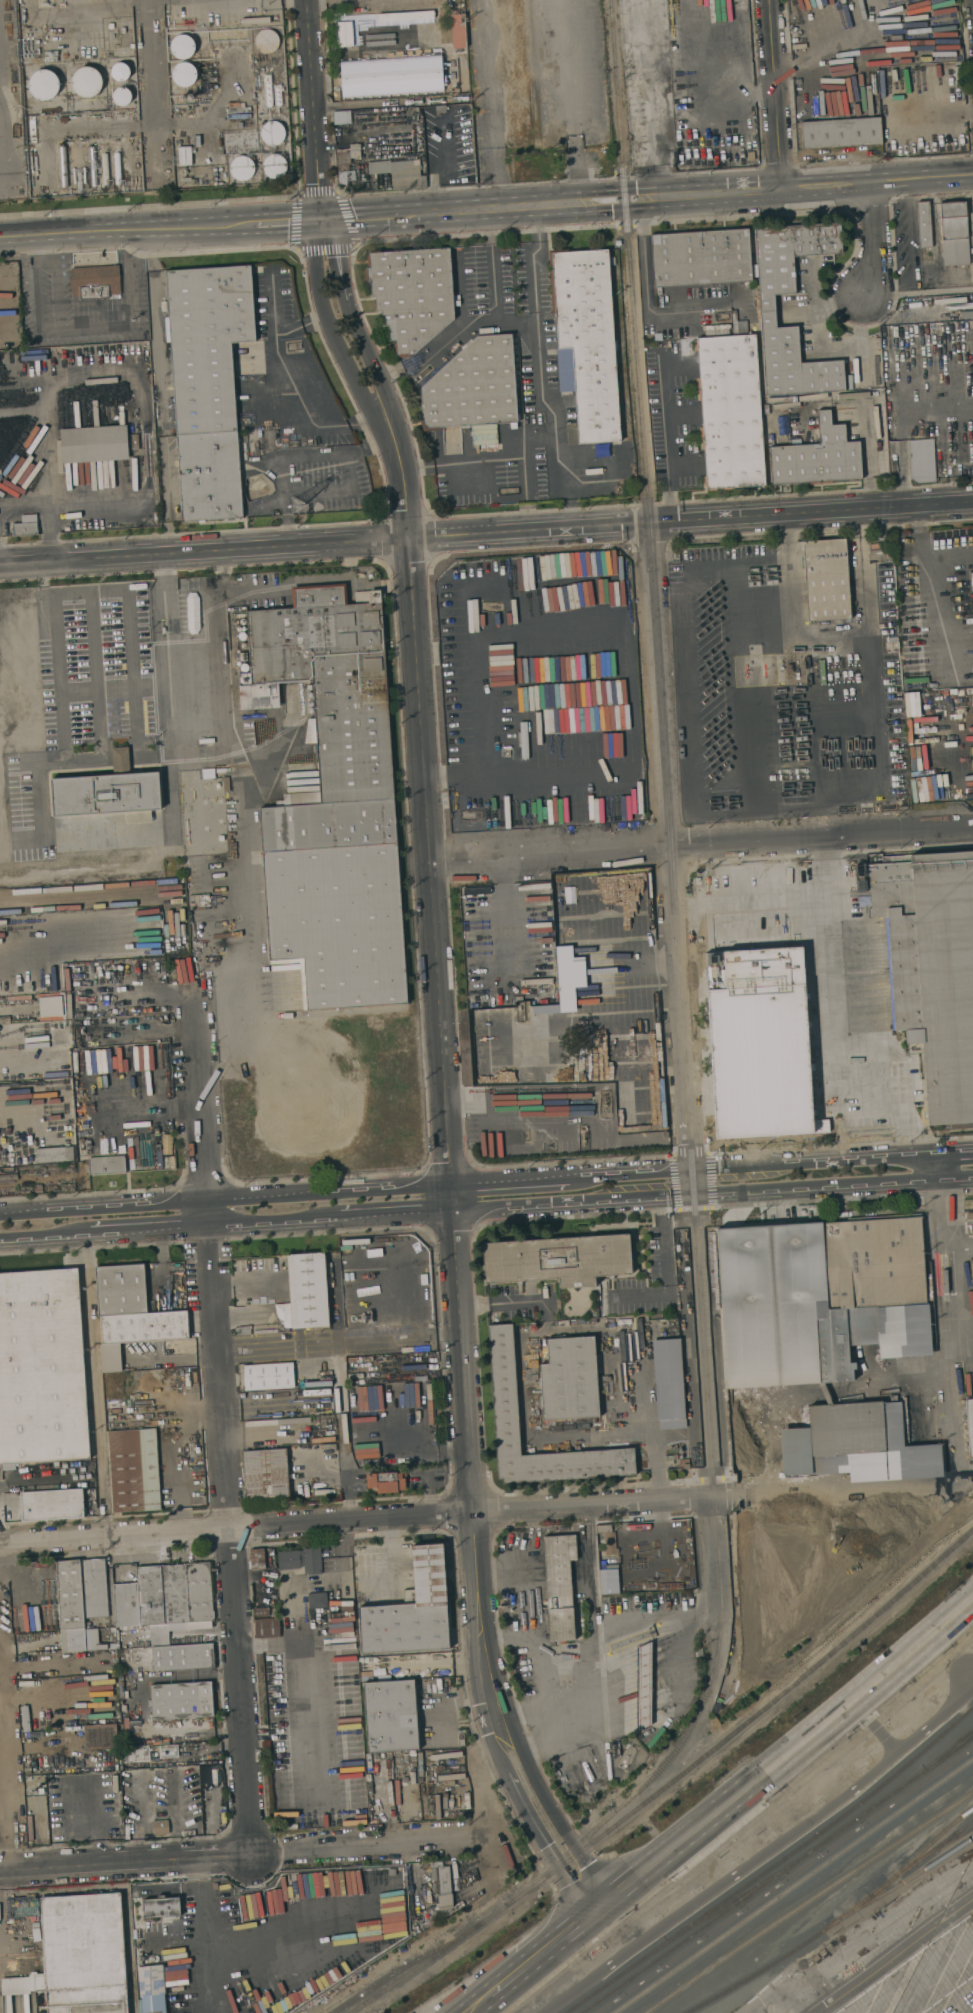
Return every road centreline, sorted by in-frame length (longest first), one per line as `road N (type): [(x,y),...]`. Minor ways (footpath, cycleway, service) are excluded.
road 1 (tertiary): [(506,1736),(478,1565),(407,500),(400,451),(336,296),(322,220)]
road 2 (residential): [(713,1687),(725,1593),(651,522)]
road 3 (tertiary): [(0,565),(972,502)]
road 4 (residential): [(249,1854),(191,997)]
road 5 (residential): [(0,1542),(837,1487)]
road 6 (primary): [(972,1596),(467,2012)]
road 7 (secondary): [(322,220),(972,175)]
road 8 (residential): [(429,864),(972,826)]
road 9 (tertiary): [(0,1237),(432,1212),(452,1196)]
road 10 (tertiary): [(452,1196),(430,1186),(0,1214)]
road 11 (tertiary): [(578,1188),(972,1162)]
road 12 (secondary): [(0,239),(322,220)]
road 13 (residential): [(249,1854),(0,1869)]
road 14 (tertiary): [(322,220),(309,0)]
road 15 (tertiary): [(506,1736),(503,1764),(561,1864),(598,1905)]
road 16 (tertiary): [(598,1905),(525,1752),(506,1736)]
road 17 (tertiary): [(784,187),(771,0)]
road 18 (residential): [(0,891),(168,877)]
road 19 (tertiary): [(452,1196),(578,1188)]

